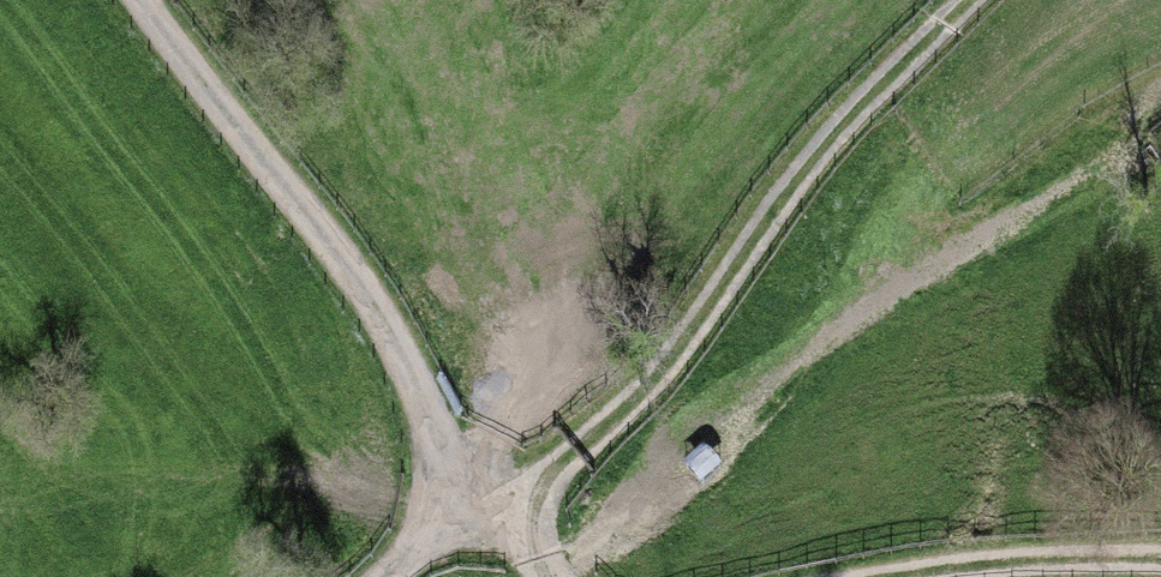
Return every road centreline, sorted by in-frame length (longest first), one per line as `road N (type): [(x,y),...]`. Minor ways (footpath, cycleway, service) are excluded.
road 1 (track): [(374,576),(503,506),(139,0)]
road 2 (track): [(953,0),(828,128),(666,377),(503,506),(553,576)]
road 3 (track): [(922,576),(1160,562)]

